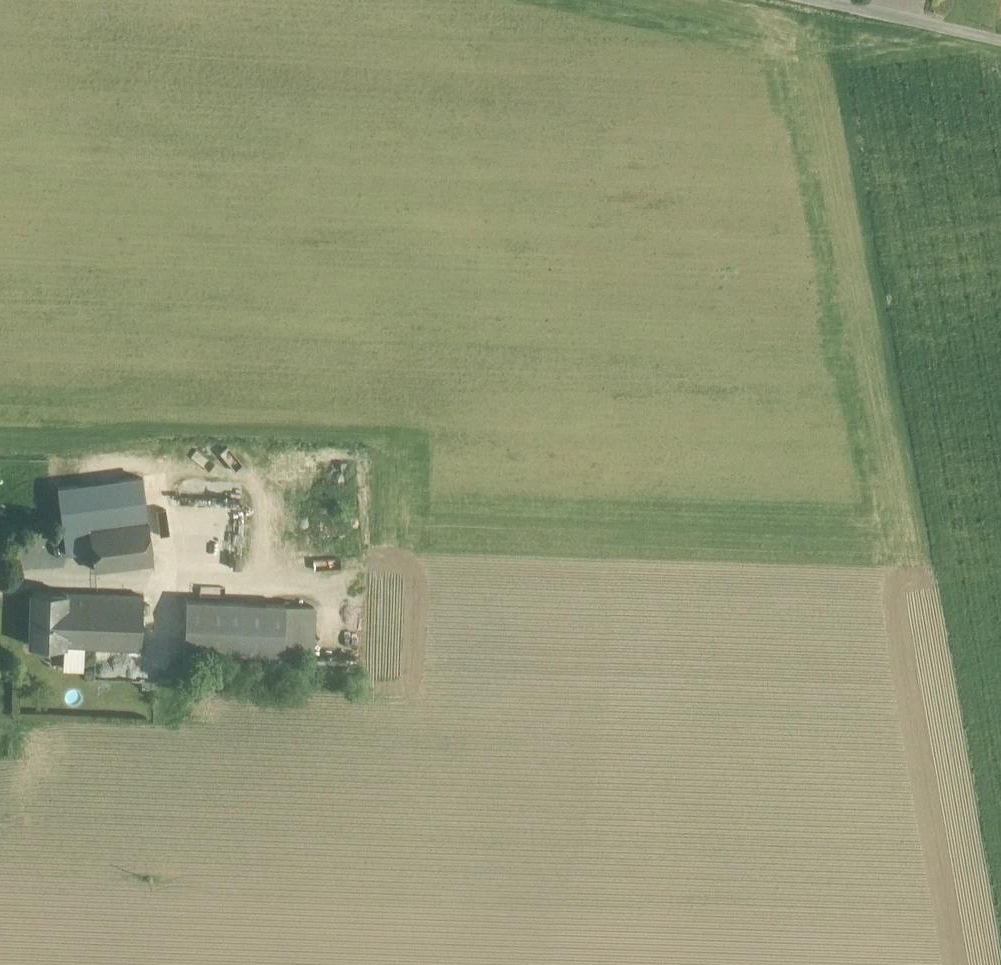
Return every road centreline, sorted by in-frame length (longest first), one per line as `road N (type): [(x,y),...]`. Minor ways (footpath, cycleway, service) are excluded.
road 1 (unclassified): [(807,0),(1000,44)]

